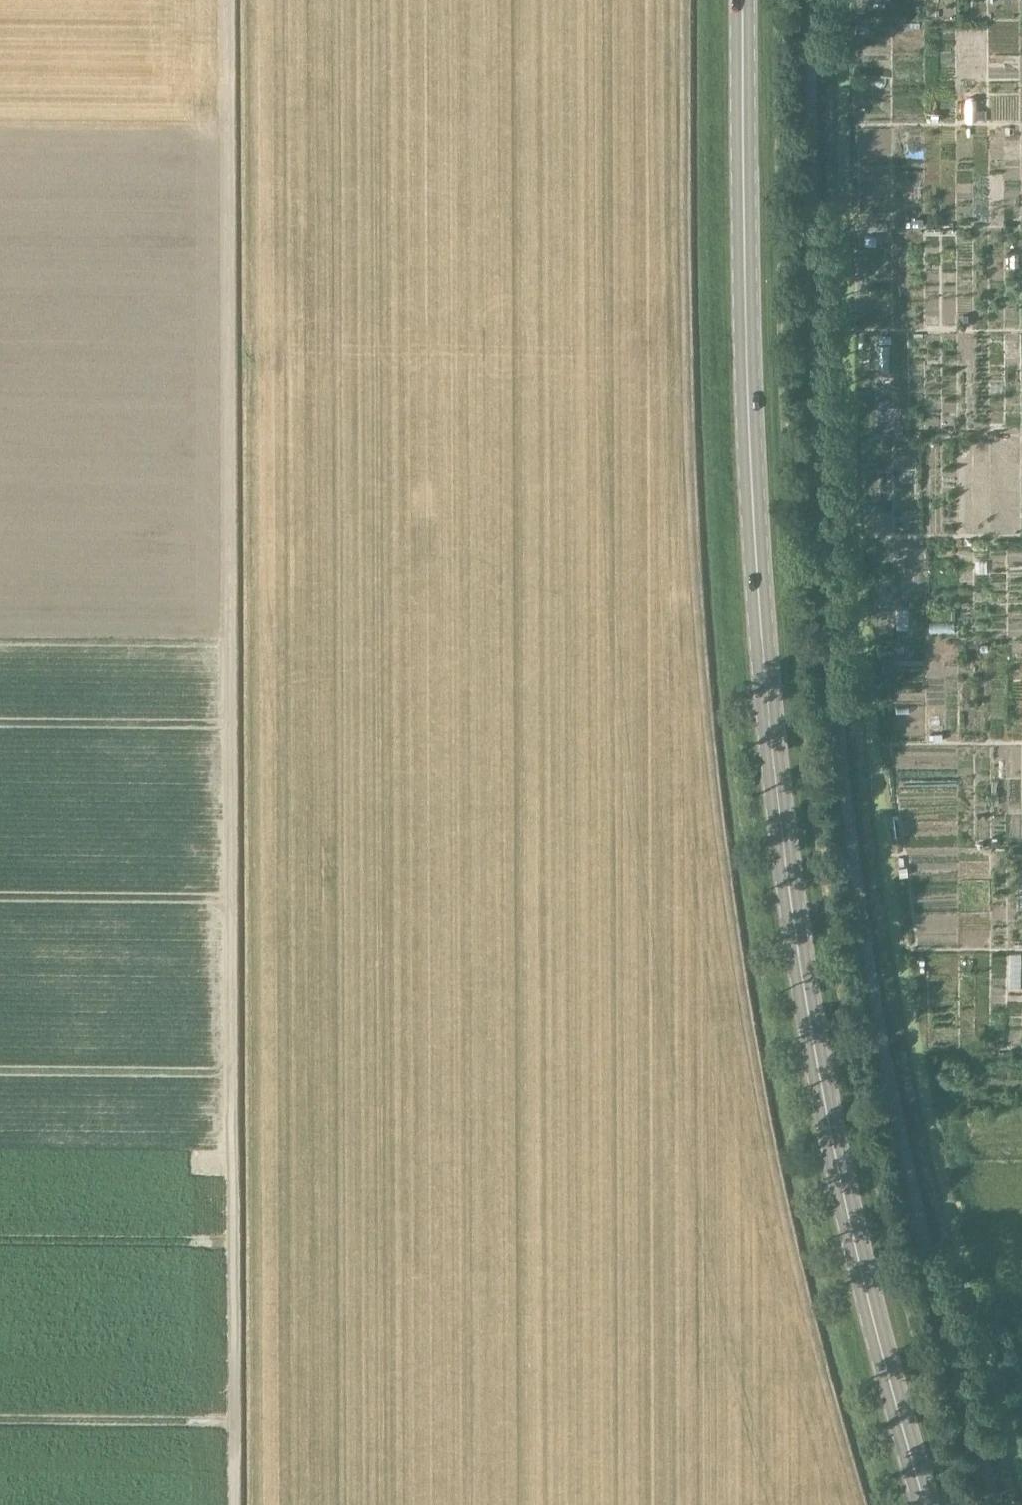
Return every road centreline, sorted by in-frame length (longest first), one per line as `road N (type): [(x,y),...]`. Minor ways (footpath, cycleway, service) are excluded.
road 1 (primary): [(927,1504),(846,1206),(787,874),(750,460),(743,0)]

